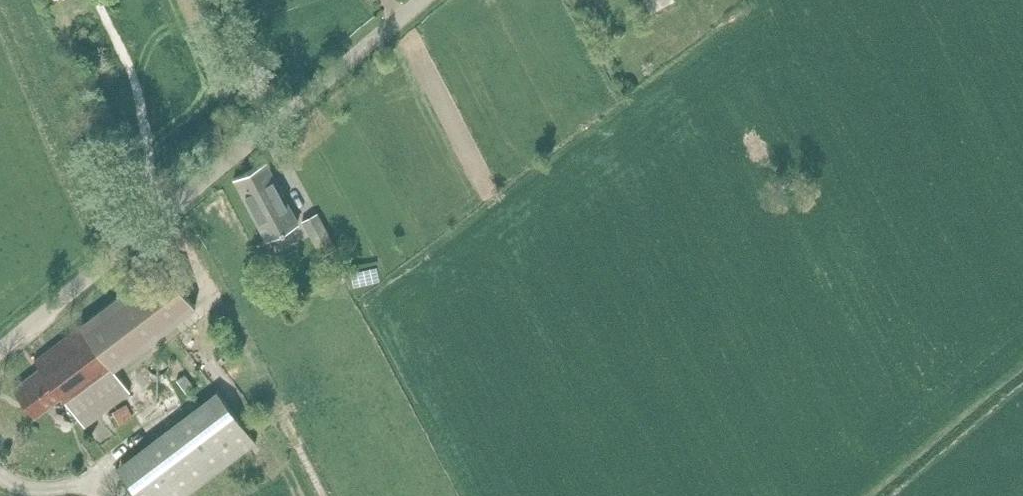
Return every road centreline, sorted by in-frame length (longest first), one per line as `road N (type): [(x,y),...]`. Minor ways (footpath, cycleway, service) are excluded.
road 1 (unclassified): [(0,350),(429,0)]

